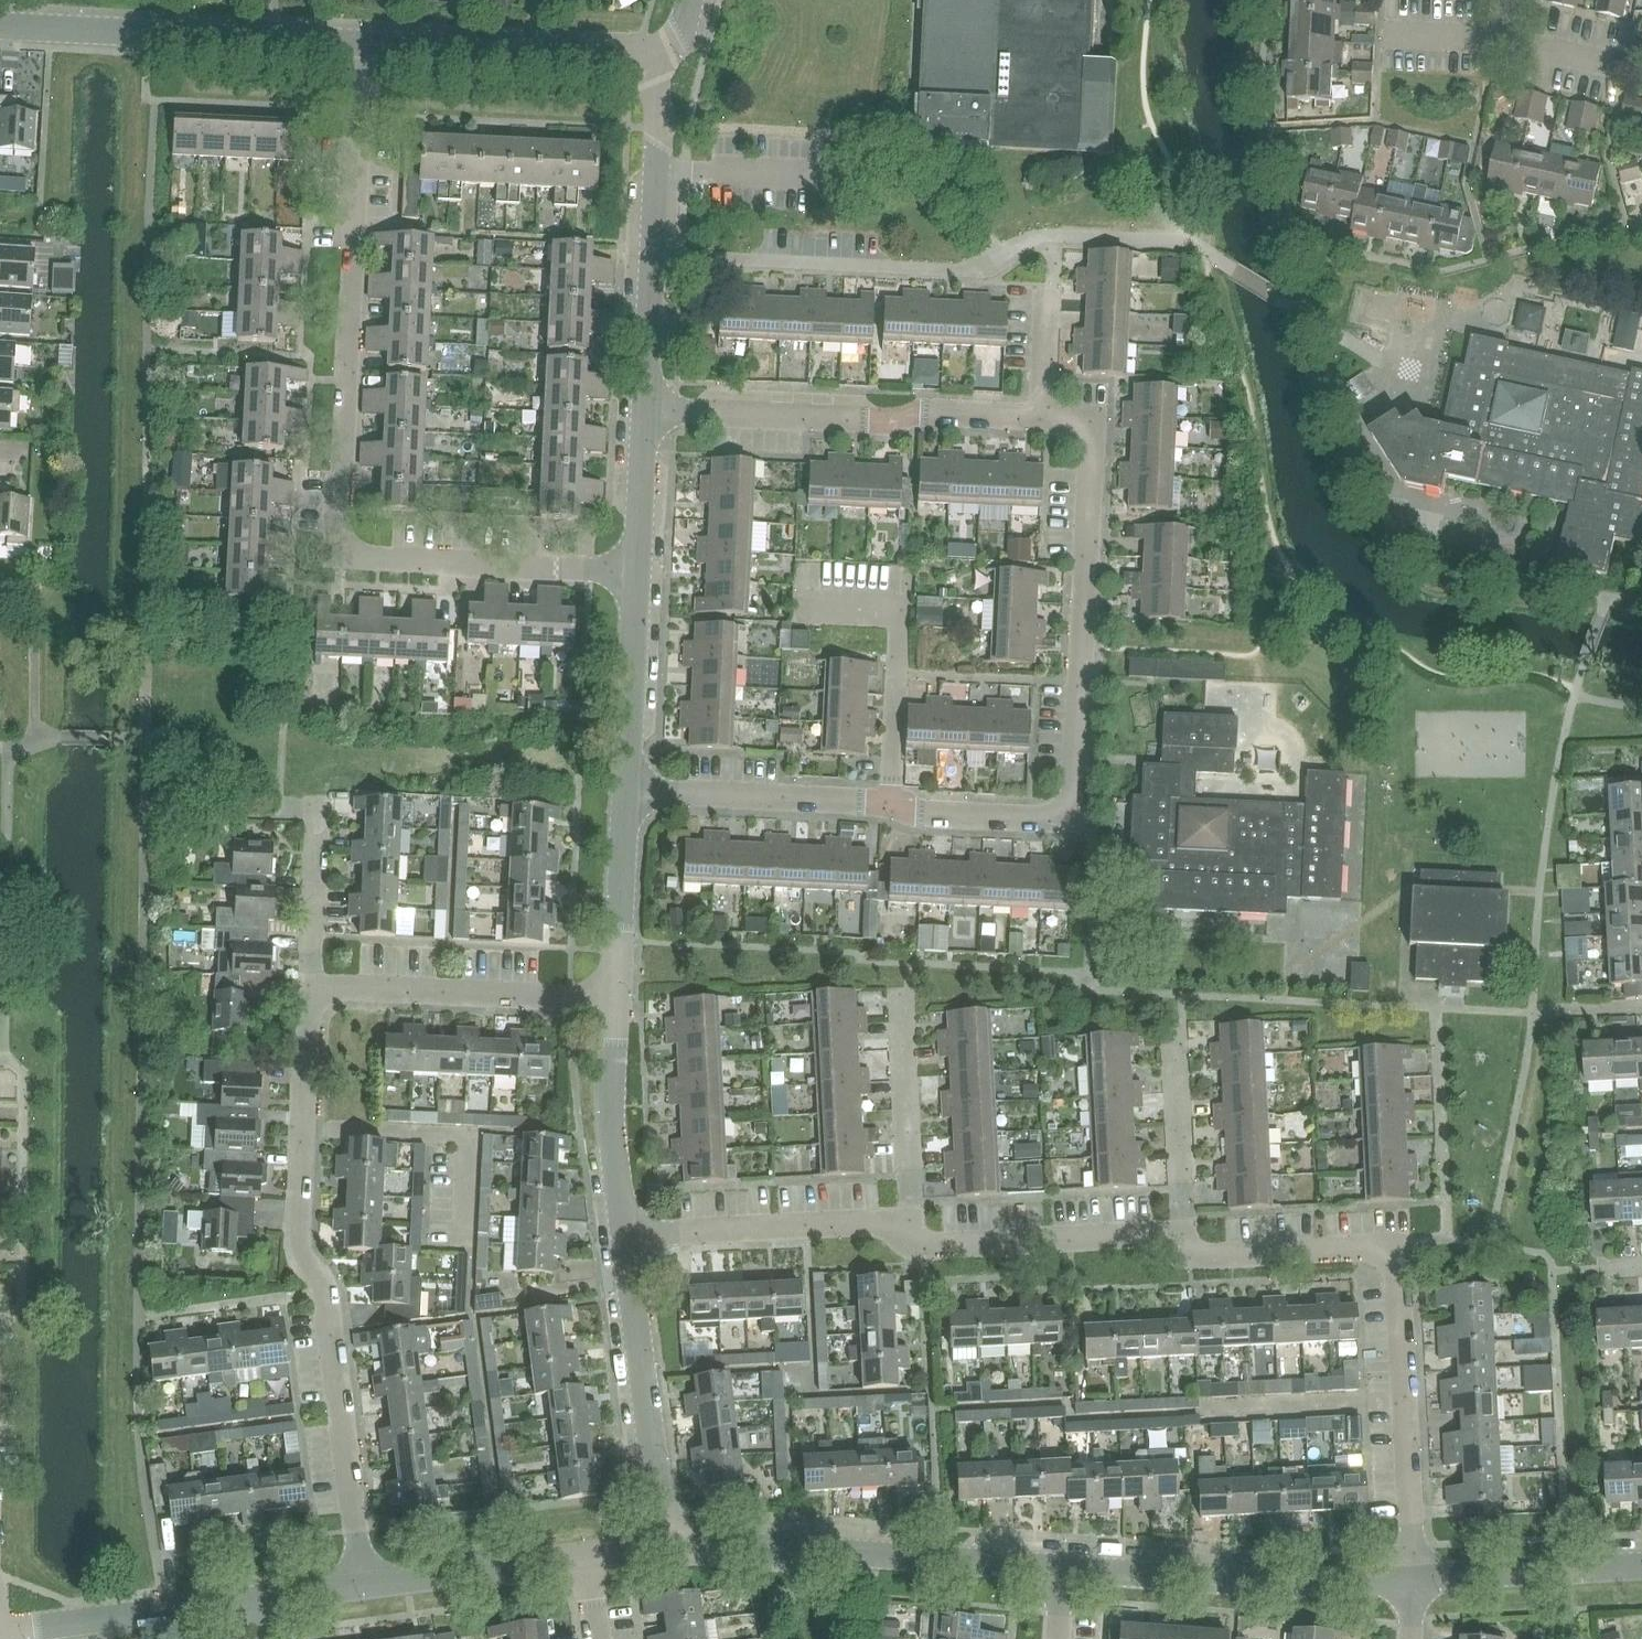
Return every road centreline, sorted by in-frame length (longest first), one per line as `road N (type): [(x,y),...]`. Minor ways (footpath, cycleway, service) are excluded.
road 1 (residential): [(624,788),(1052,817),(1076,799),(1093,452),(1084,430),(1043,415),(930,411),(862,421),(646,411)]
road 2 (residential): [(637,572),(378,560),(344,546),(361,45)]
road 3 (residential): [(651,254),(970,271),(1039,236),(1178,241),(1280,299)]
road 4 (residential): [(367,1583),(330,1298),(295,1242),(308,986)]
road 5 (residential): [(1412,1573),(1399,1273),(1390,1256),(1374,1247),(1211,1256),(1184,1241)]
road 6 (residential): [(664,1541),(1061,1568)]
road 7 (residential): [(0,26),(361,45)]
road 8 (residential): [(1061,1568),(1272,1580),(1412,1573)]
road 9 (residential): [(664,1541),(626,1236)]
road 10 (residential): [(613,998),(308,986)]
road 11 (residential): [(361,45),(652,59)]
road 12 (residential): [(626,1236),(888,1220),(909,1228)]
road 13 (residential): [(1184,1241),(1158,1233),(945,1245),(909,1228)]
road 14 (residential): [(0,1631),(246,1601)]
road 15 (residential): [(626,1236),(611,1118),(613,998)]
road 16 (residential): [(1412,1573),(1641,1564)]
road 17 (residential): [(909,1228),(899,1010)]
road 18 (residential): [(367,1583),(582,1554)]
road 19 (residential): [(624,788),(637,572)]
road 20 (residential): [(613,998),(624,788)]
road 21 (residential): [(1184,1241),(1173,1046)]
road 22 (residential): [(651,254),(652,59)]
road 23 (residential): [(308,986),(318,810)]
road 24 (residential): [(637,572),(646,411)]
road 25 (residential): [(646,411),(651,254)]
road 26 (residential): [(246,1601),(367,1583)]
road 27 (residential): [(1620,67),(1501,40)]

